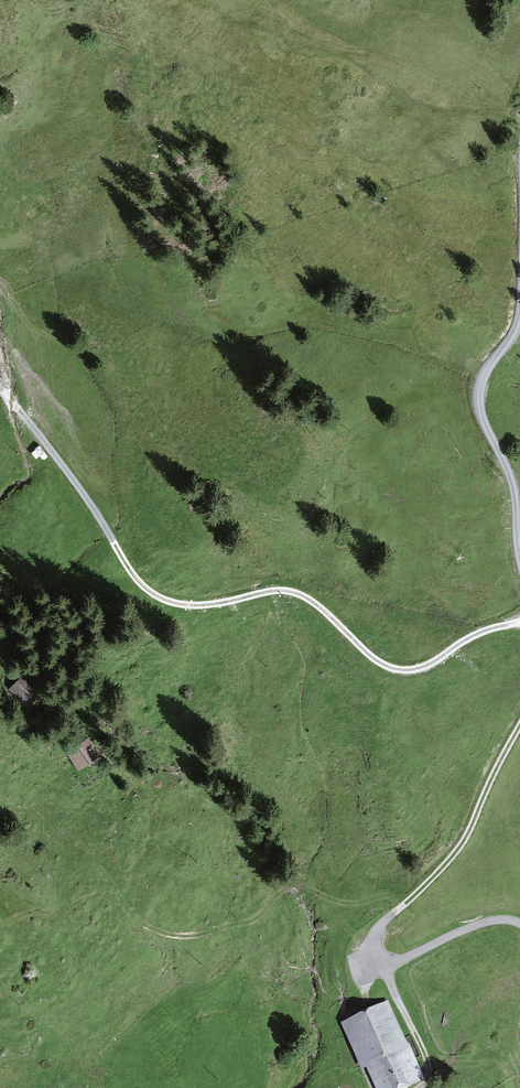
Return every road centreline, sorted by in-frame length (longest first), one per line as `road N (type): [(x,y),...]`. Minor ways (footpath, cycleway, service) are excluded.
road 1 (track): [(0,388),(76,484),(129,569),(158,596),(200,605),(297,593),(397,669),(423,666),(476,634),(519,623)]
road 2 (track): [(519,724),(463,842),(377,931),(376,947),(390,960)]
road 3 (track): [(519,316),(480,393),(512,481),(519,556)]
road 4 (track): [(390,960),(392,986),(428,1067),(418,1087)]

